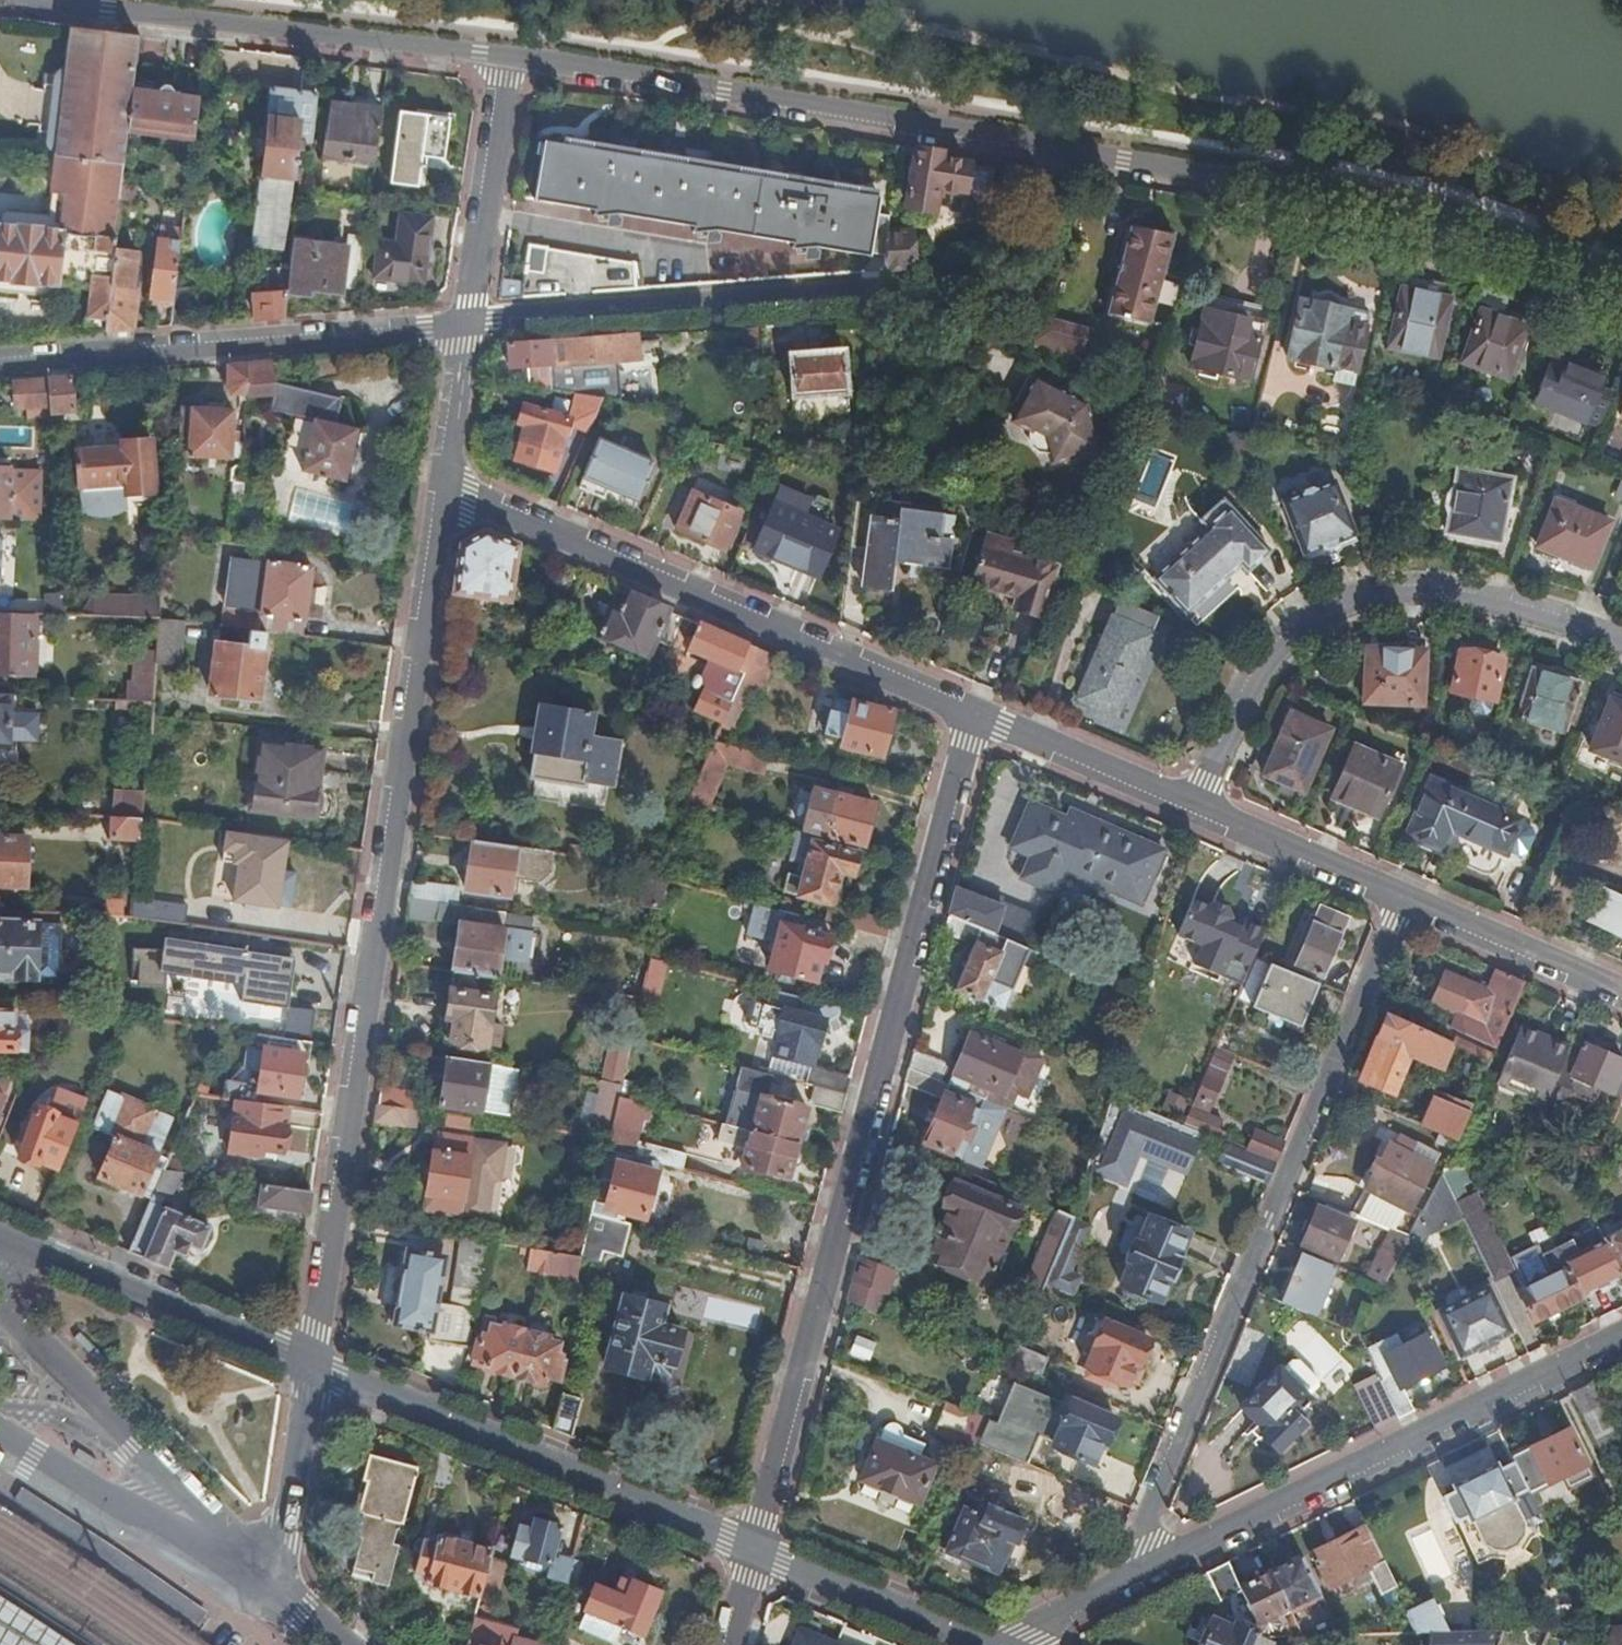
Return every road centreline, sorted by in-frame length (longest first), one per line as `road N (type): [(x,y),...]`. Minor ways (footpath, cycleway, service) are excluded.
road 1 (residential): [(1621,288),(1393,207),(901,116),(513,58)]
road 2 (residential): [(448,487),(312,1364)]
road 3 (residential): [(972,718),(755,1552)]
road 4 (residential): [(1406,904),(1116,1596)]
road 5 (residential): [(972,718),(448,487)]
road 6 (residential): [(1621,1343),(1116,1596)]
road 7 (residential): [(1621,645),(1562,622),(1473,603),(1396,596),(1344,610),(1296,638),(1256,680),(1196,814)]
road 8 (residential): [(513,58),(22,0)]
road 9 (tertiary): [(755,1552),(312,1364)]
road 10 (residential): [(0,363),(472,326)]
road 11 (residential): [(472,326),(886,294)]
road 12 (tertiary): [(312,1364),(0,1236)]
road 13 (unclassified): [(0,1440),(263,1578)]
road 14 (residential): [(513,58),(472,326)]
road 15 (residential): [(1196,814),(972,718)]
road 16 (residential): [(1621,997),(1406,904)]
road 17 (tertiary): [(969,1644),(755,1552)]
road 18 (residential): [(1406,904),(1196,814)]
road 19 (residential): [(263,1578),(285,1528),(312,1364)]
road 20 (residential): [(472,326),(448,487)]

